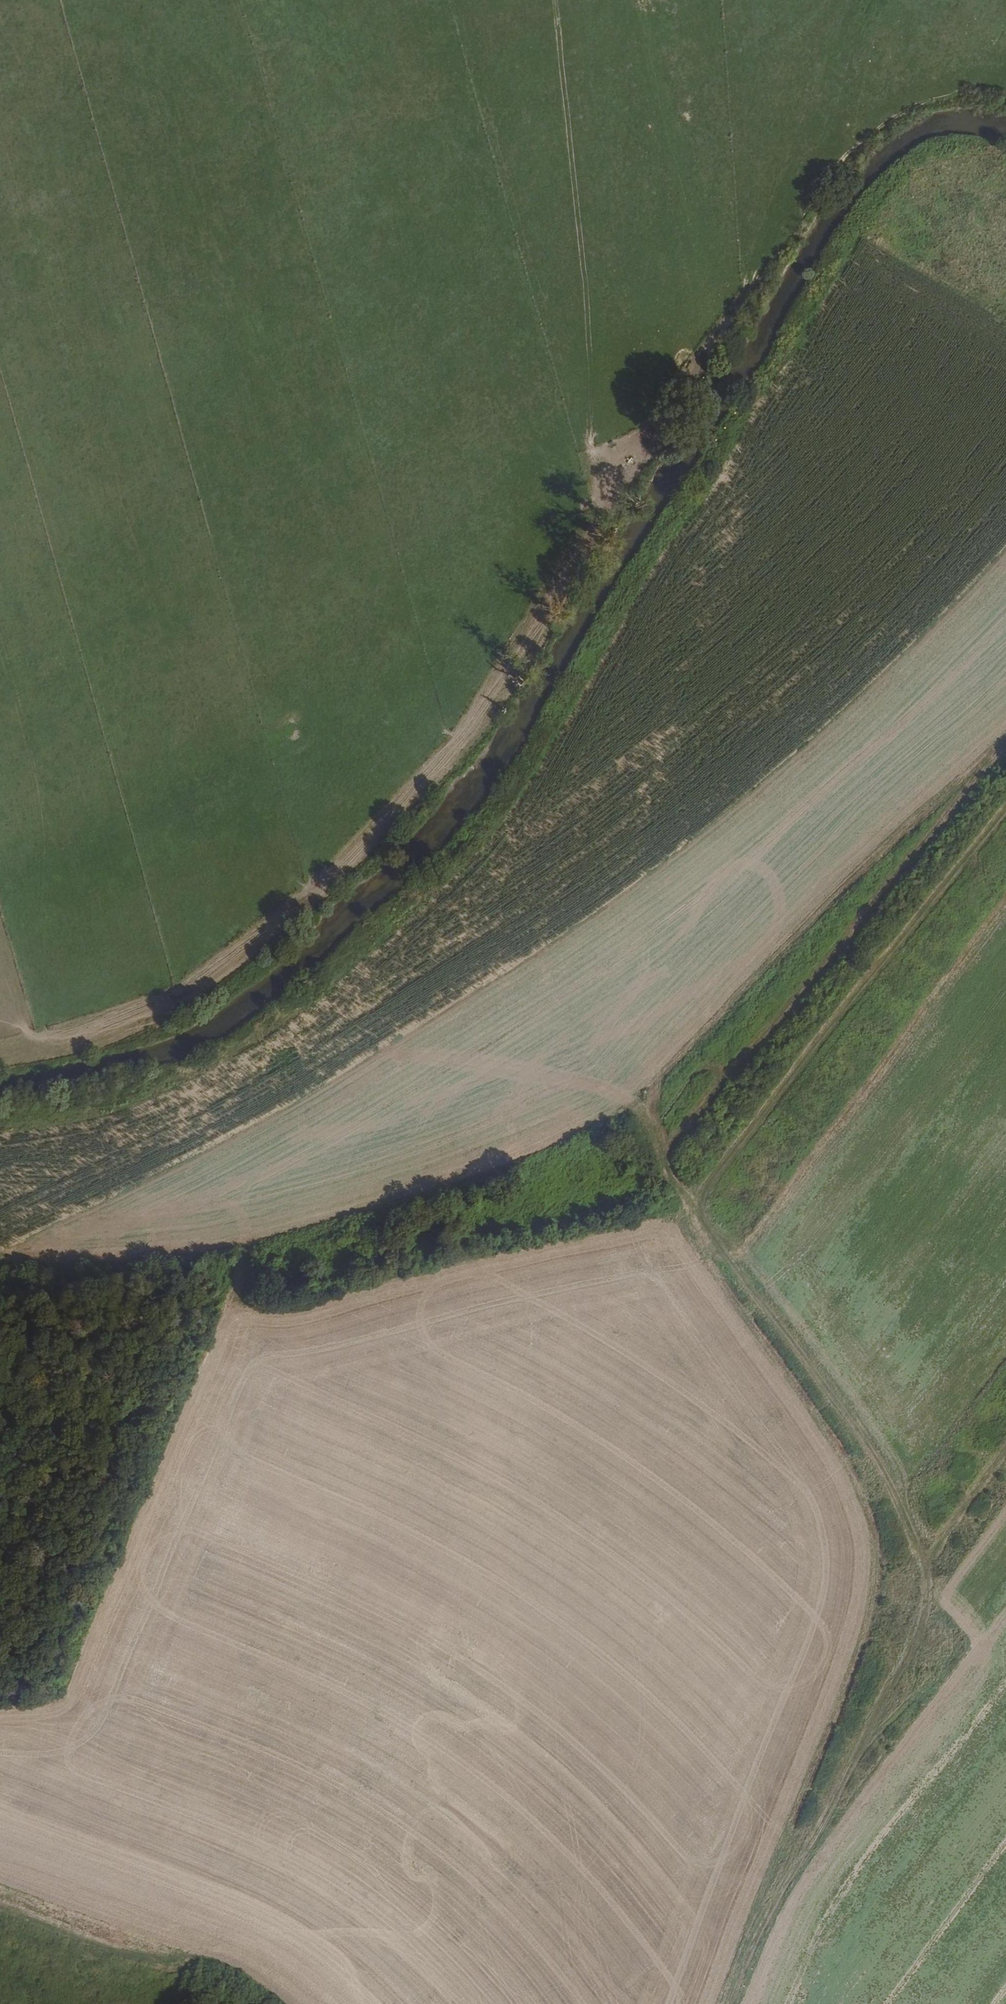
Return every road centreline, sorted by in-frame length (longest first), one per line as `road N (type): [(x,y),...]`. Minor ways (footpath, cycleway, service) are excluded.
road 1 (track): [(0,1051),(178,995),(339,877),(434,782),(497,700),(598,519),(589,334),(553,0)]
road 2 (track): [(728,2003),(776,1892),(873,1724),(913,1619),(914,1581),(908,1526),(891,1486),(692,1197)]

